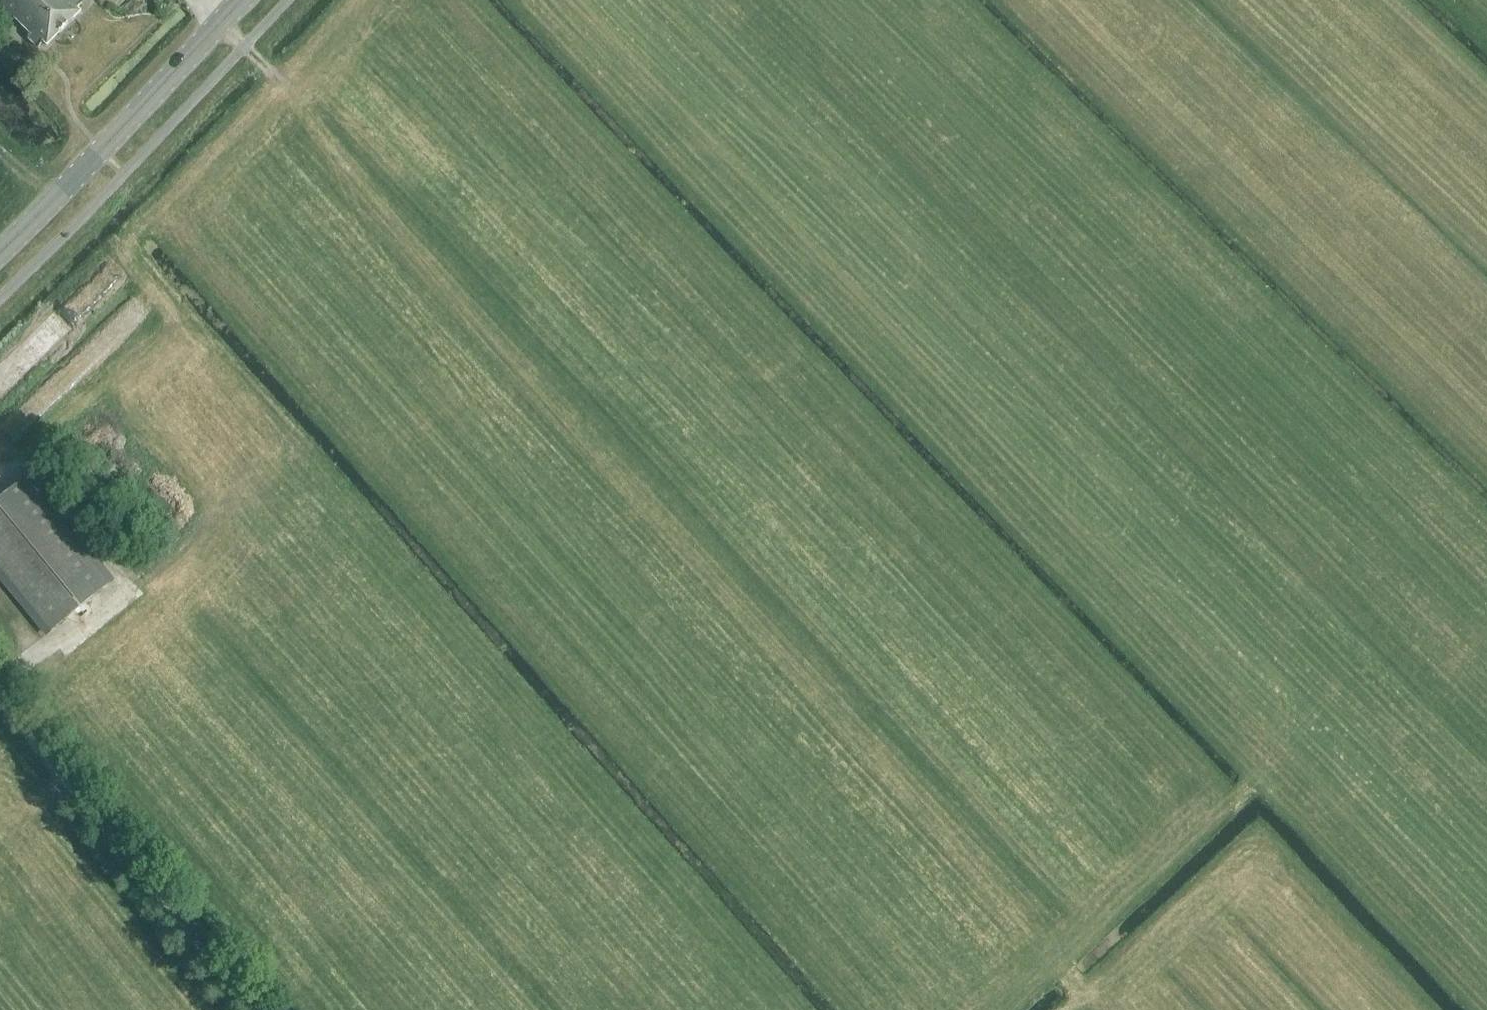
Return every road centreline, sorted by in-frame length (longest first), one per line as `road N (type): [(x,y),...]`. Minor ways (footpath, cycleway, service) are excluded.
road 1 (tertiary): [(256,1009),(0,697)]
road 2 (secondary): [(242,0),(0,257)]

